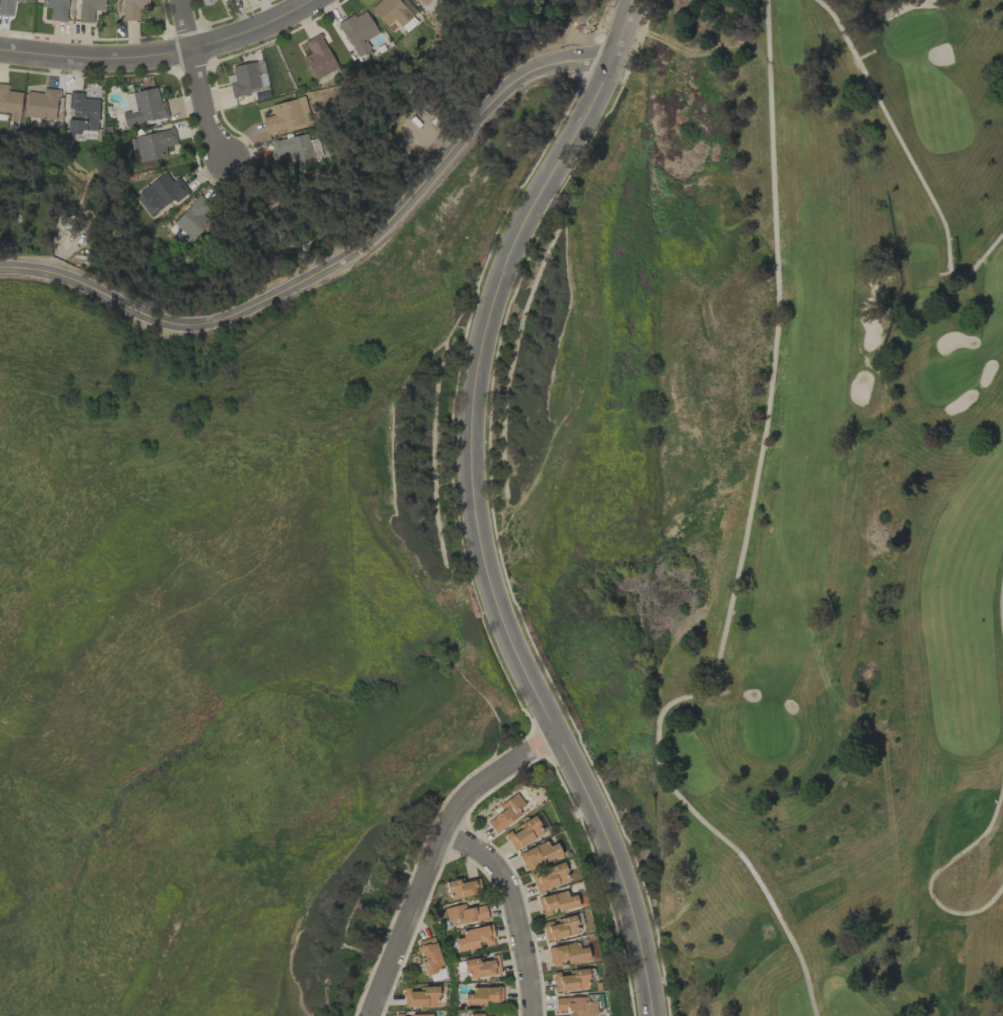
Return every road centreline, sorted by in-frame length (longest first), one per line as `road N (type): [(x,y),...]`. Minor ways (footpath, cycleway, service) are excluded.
road 1 (secondary): [(629,0),(611,60),(502,267),(473,366),(467,461),(488,584),(607,844),(636,932),(651,1015)]
road 2 (residential): [(611,60),(551,65),(522,77),(388,225),(338,263),(234,318),(163,325),(65,280),(0,270)]
road 3 (residential): [(554,735),(470,790),(442,831),(371,1015)]
road 4 (residential): [(0,49),(130,56),(188,49),(270,21),(304,0)]
road 5 (residential): [(442,831),(505,873),(522,926),(533,1015)]
road 6 (residential): [(178,0),(223,158)]

